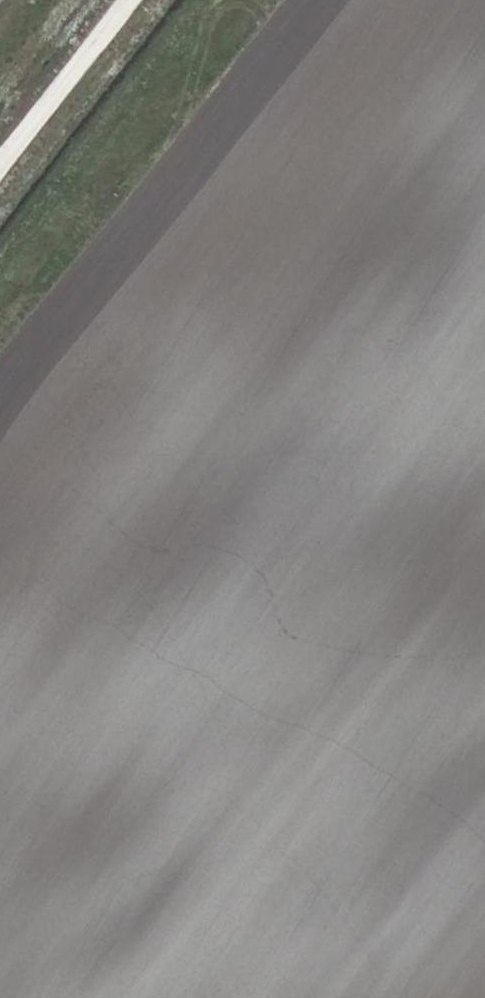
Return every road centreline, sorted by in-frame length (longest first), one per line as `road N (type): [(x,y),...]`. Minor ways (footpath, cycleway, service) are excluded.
road 1 (track): [(142,0),(0,181)]

